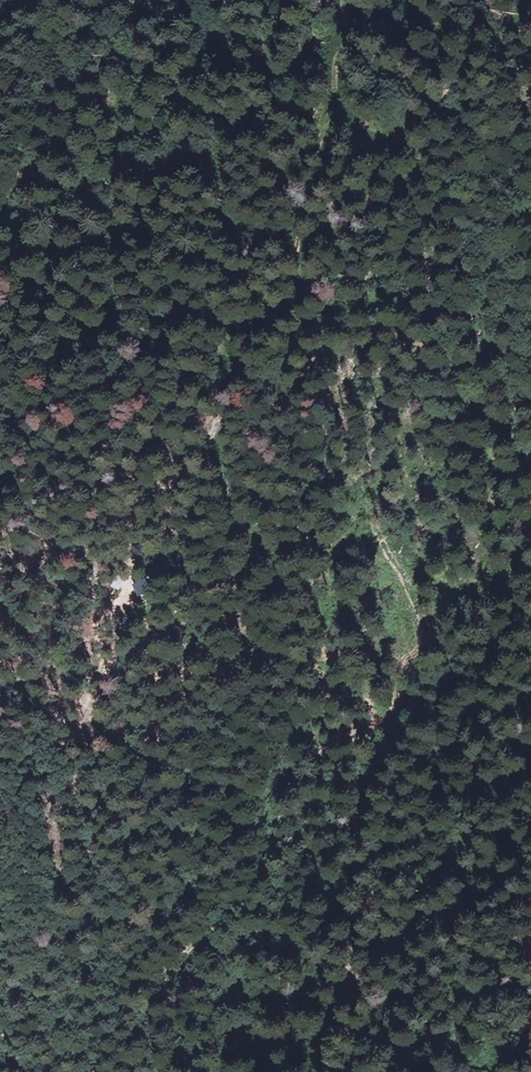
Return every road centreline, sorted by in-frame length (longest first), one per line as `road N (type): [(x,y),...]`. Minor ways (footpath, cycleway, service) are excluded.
road 1 (track): [(335,43),(319,150),(279,281),(130,590),(104,712),(137,723),(314,694),(343,699),(378,730),(385,755),(364,868),(362,936),(321,1071)]
road 2 (track): [(370,716),(327,763),(276,799),(245,842),(203,952),(175,987),(133,1022),(84,1039),(0,1038)]
road 3 (track): [(530,7),(413,119),(384,128),(357,121),(340,73),(330,0)]

